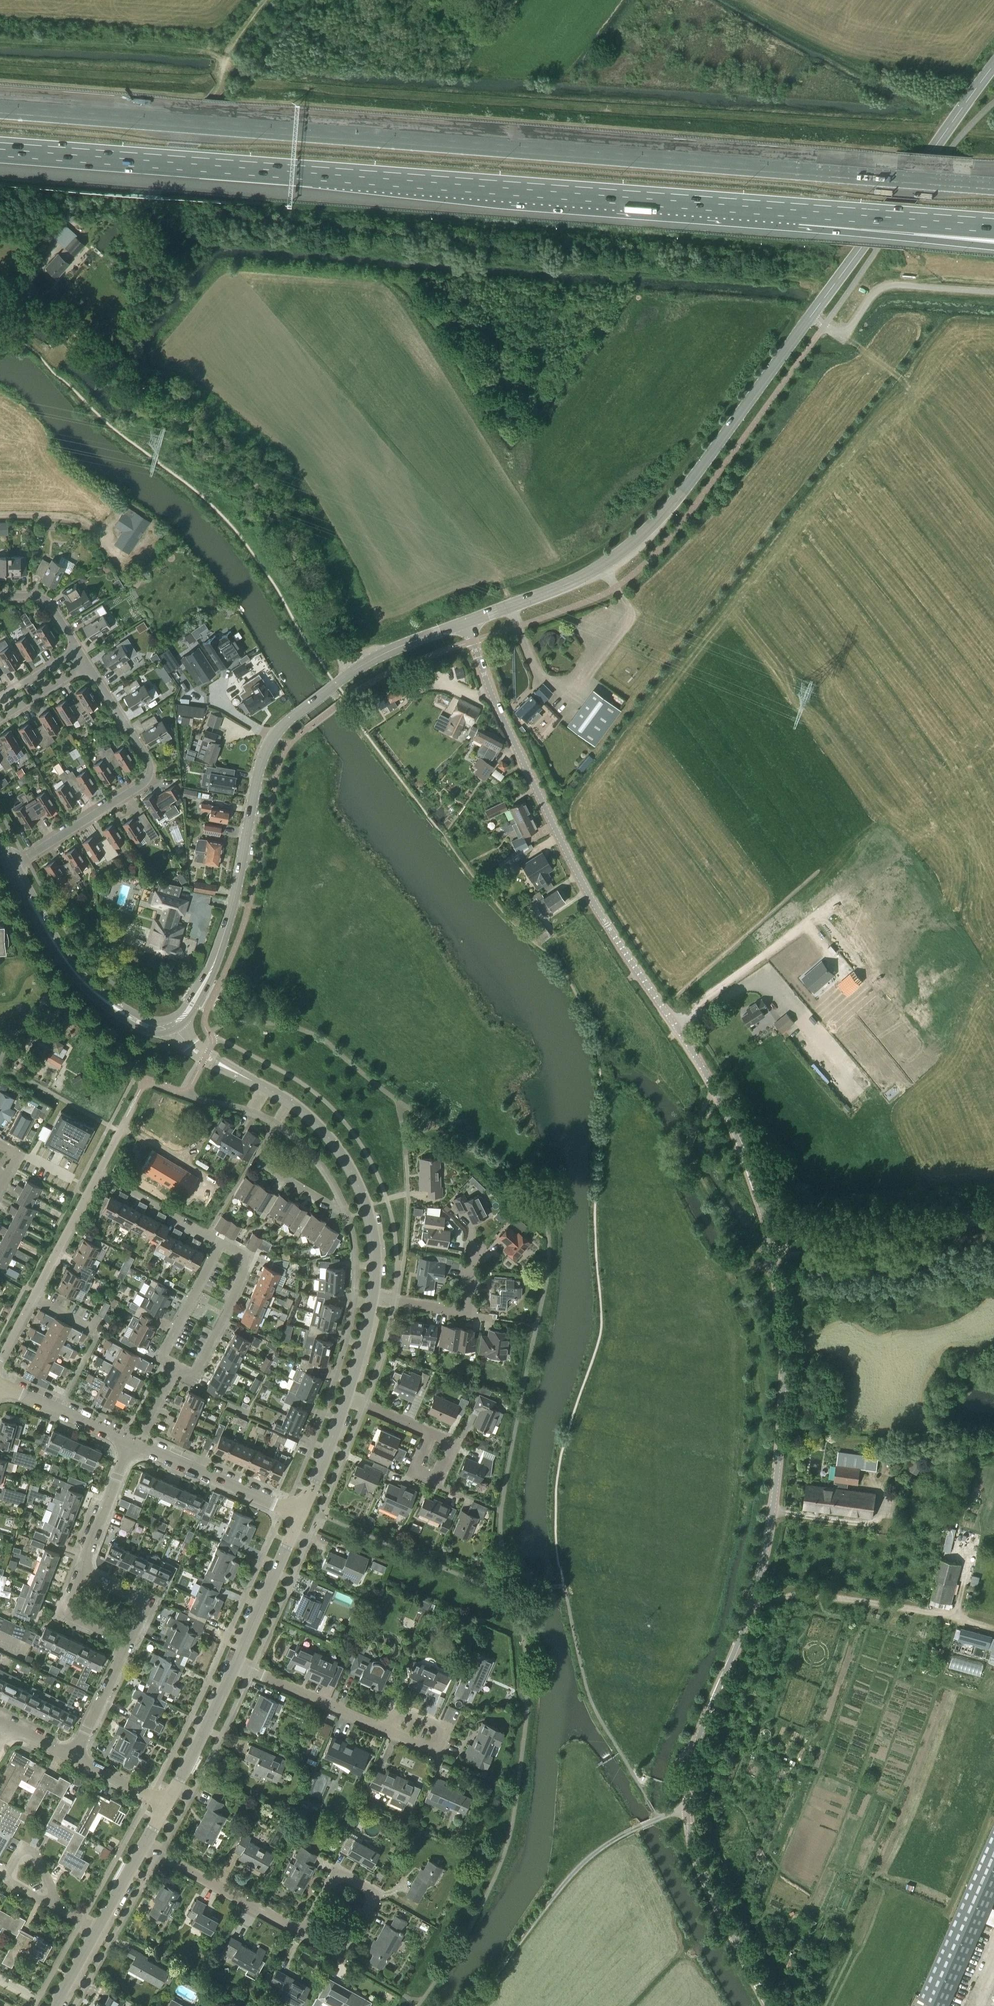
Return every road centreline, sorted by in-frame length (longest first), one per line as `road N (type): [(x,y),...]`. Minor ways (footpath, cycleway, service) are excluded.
road 1 (tertiary): [(767,2005),(699,1865),(688,1810),(697,1743),(752,1605),(773,1509),(783,1345),(767,1231),(715,1090),(580,877),(500,717),(467,622)]
road 2 (motorway): [(993,182),(0,106)]
road 3 (motorway): [(0,150),(800,211)]
road 4 (tertiary): [(467,622),(584,577),(657,522),(993,66)]
road 5 (tertiary): [(171,1025),(215,960),(275,735),(372,662),(467,622)]
road 6 (track): [(227,52),(223,78),(125,199),(79,199),(6,284),(24,288)]
road 7 (residential): [(13,868),(148,782),(152,763),(90,667)]
road 8 (tertiary): [(171,1025),(139,1023),(79,977),(13,868)]
road 9 (track): [(227,52),(0,38)]
road 10 (track): [(772,1260),(993,1237)]
road 11 (residential): [(34,1299),(134,1106)]
road 12 (motorway): [(800,211),(859,234),(993,247)]
road 13 (residential): [(366,1209),(347,1214),(255,1161),(289,1101)]
road 14 (motorway): [(800,211),(993,225)]
road 15 (residential): [(176,1367),(194,1376),(251,1260),(219,1244)]
road 16 (residential): [(136,1445),(301,1516)]
road 17 (residential): [(145,1847),(301,1935)]
road 18 (tertiary): [(235,1665),(301,1516)]
road 19 (track): [(773,1267),(750,1265),(738,1249),(688,1156),(689,1143)]
road 20 (residential): [(235,1665),(383,1729)]
road 21 (residential): [(301,1935),(339,1956),(375,1894),(338,1874)]
road 22 (tertiary): [(167,1804),(235,1665)]
road 23 (residential): [(219,1244),(162,1360),(176,1367)]
road 24 (residential): [(0,1386),(131,1443)]
road 25 (tertiary): [(289,1101),(196,1052),(171,1025)]
road 26 (residential): [(79,1572),(131,1443)]
road 27 (residential): [(383,1729),(435,1752),(443,1730),(392,1708)]
road 28 (tertiary): [(366,1209),(338,1150),(289,1101)]
road 29 (residential): [(73,1758),(129,1641)]
road 30 (tertiary): [(301,1516),(346,1397)]

